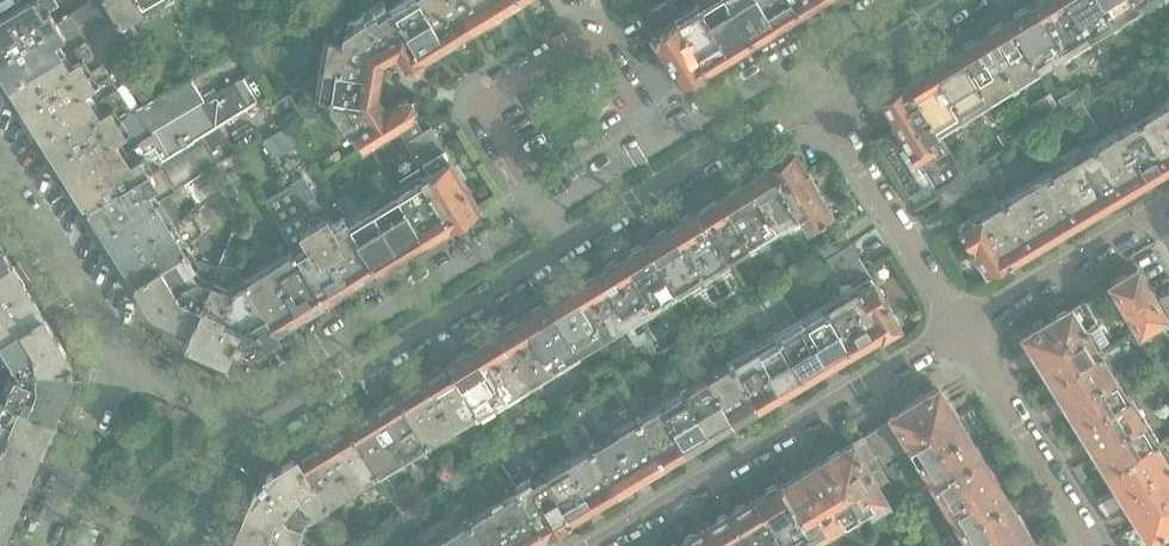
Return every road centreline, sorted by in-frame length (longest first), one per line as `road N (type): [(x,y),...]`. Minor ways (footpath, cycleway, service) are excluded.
road 1 (residential): [(965,325),(587,545)]
road 2 (residential): [(546,215),(497,132),(489,103),(496,89),(577,39),(603,42),(660,146)]
road 3 (residential): [(240,447),(566,248)]
road 4 (residential): [(546,215),(227,411)]
road 5 (residential): [(566,248),(819,89)]
road 6 (residential): [(965,325),(819,89)]
road 7 (residential): [(1099,545),(965,325)]
road 8 (residential): [(133,372),(0,154)]
road 9 (residential): [(965,325),(1168,203)]
road 10 (residential): [(133,372),(109,404),(45,545)]
road 11 (residential): [(819,89),(962,0)]
road 12 (residential): [(802,58),(660,146)]
road 13 (residential): [(660,146),(546,215)]

